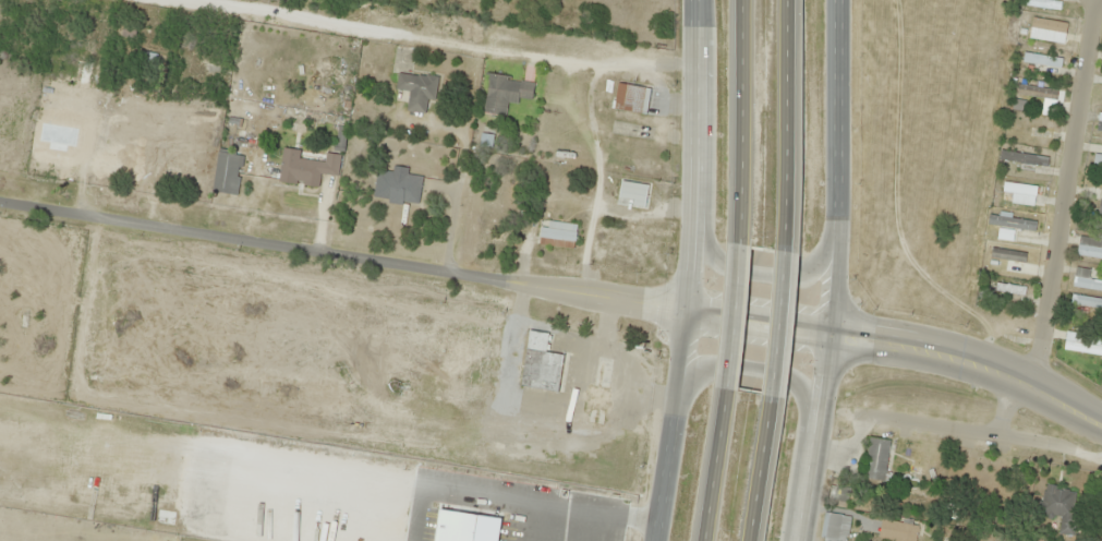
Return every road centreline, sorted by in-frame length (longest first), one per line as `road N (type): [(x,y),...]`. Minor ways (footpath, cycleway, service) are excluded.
road 1 (residential): [(688,314),(0,204)]
road 2 (secondary): [(696,0),(698,237),(658,540)]
road 3 (secondary): [(805,540),(836,238),(835,0)]
road 4 (tertiary): [(688,314),(934,351),(1028,383),(1101,425)]
road 5 (residential): [(1028,383),(1098,0)]
road 6 (motorway): [(787,244),(792,0)]
road 7 (motorway): [(742,0),(744,242)]
road 8 (secondary): [(698,237),(723,266),(790,278),(823,262),(836,238)]
road 9 (secondary): [(819,419),(784,375),(725,366),(694,376),(681,390)]
road 10 (motorway): [(744,242),(728,395)]
road 11 (motorway): [(773,397),(787,244)]
road 12 (motorway): [(728,395),(705,540)]
road 13 (motorway): [(750,540),(773,397)]

